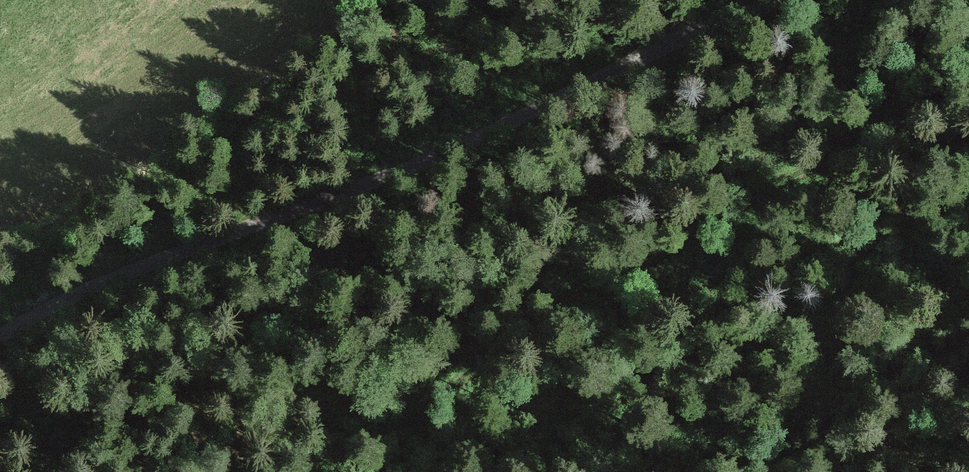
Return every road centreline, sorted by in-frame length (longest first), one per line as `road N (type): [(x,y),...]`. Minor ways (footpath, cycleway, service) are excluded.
road 1 (unclassified): [(0,334),(121,274),(421,161),(778,0)]
road 2 (track): [(296,471),(415,408),(574,300),(968,79)]

